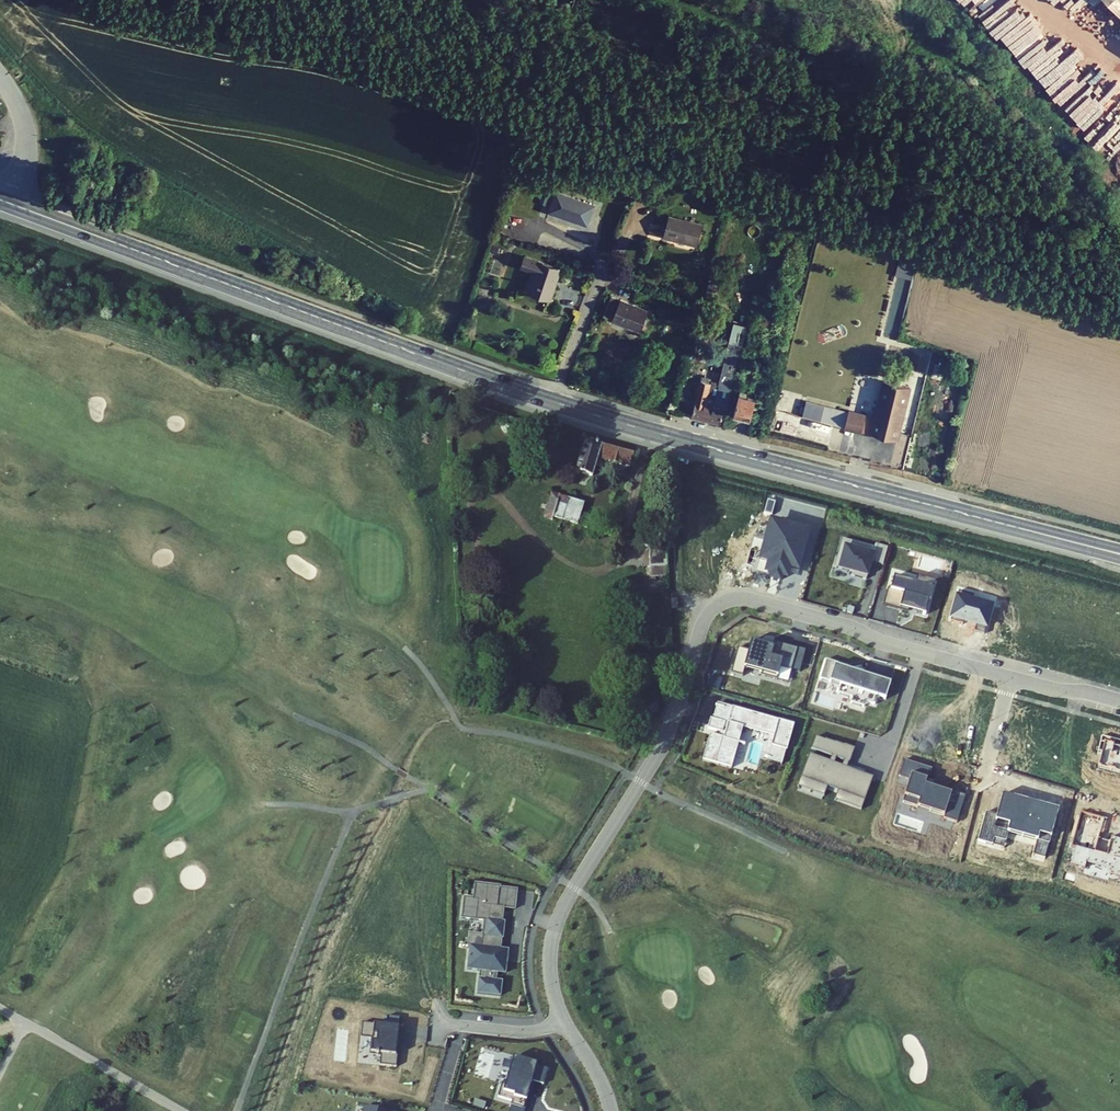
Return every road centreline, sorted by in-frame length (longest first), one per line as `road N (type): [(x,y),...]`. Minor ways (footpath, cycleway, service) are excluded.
road 1 (primary): [(12,206),(597,416),(1119,554)]
road 2 (residential): [(1119,698),(1061,690),(749,601),(718,604),(705,621),(661,747),(555,928),(550,972),(564,1019)]
road 3 (unclassified): [(0,75),(28,145),(12,206)]
road 4 (residential): [(564,1019),(528,1032),(438,1023)]

